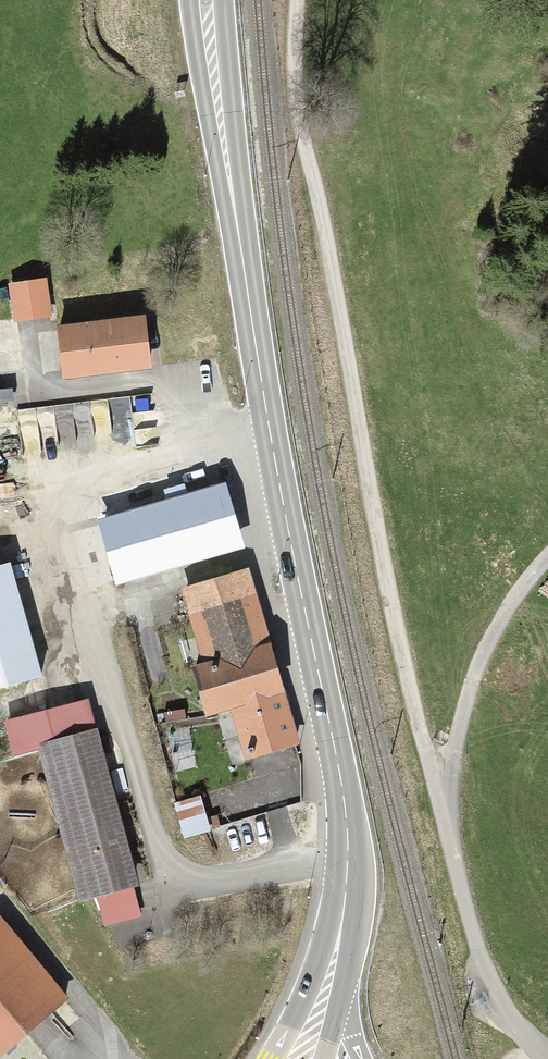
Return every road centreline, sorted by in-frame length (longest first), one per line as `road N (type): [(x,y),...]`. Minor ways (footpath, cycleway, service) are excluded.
road 1 (track): [(446,823),(399,642),(302,129),(298,0)]
road 2 (primary): [(230,172),(276,468),(345,809),(343,917)]
road 3 (track): [(446,823),(478,664),(547,557)]
road 4 (track): [(547,1056),(491,984),(446,823)]
road 5 (primary): [(189,0),(230,172)]
road 6 (primary): [(230,172),(224,0)]
road 7 (primary): [(343,917),(270,1058)]

